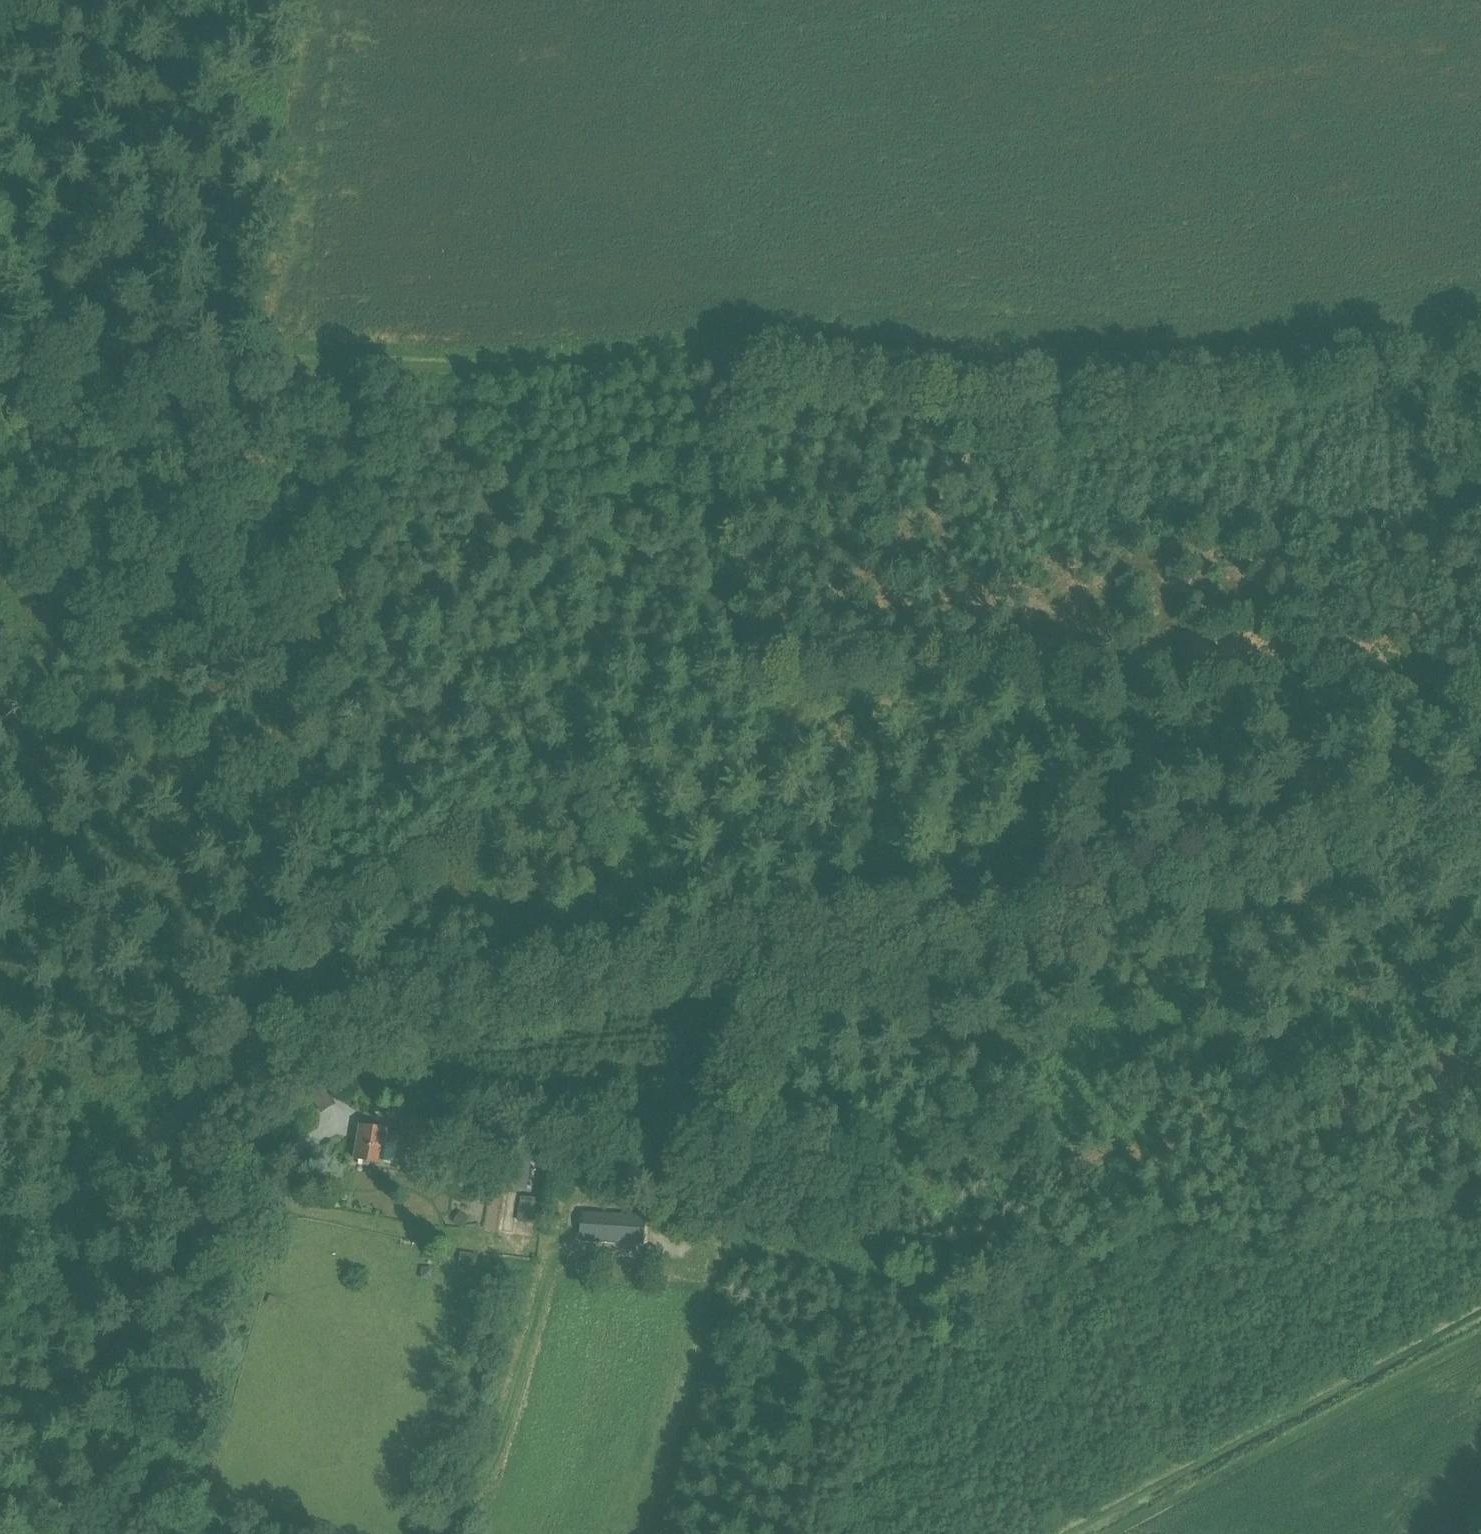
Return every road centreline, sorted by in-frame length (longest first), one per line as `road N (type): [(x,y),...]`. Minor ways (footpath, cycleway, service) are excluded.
road 1 (unclassified): [(0,1271),(196,1103),(276,1049),(318,1034),(1480,806)]
road 2 (track): [(1480,317),(1188,357),(831,331),(483,362),(311,355),(0,319)]

